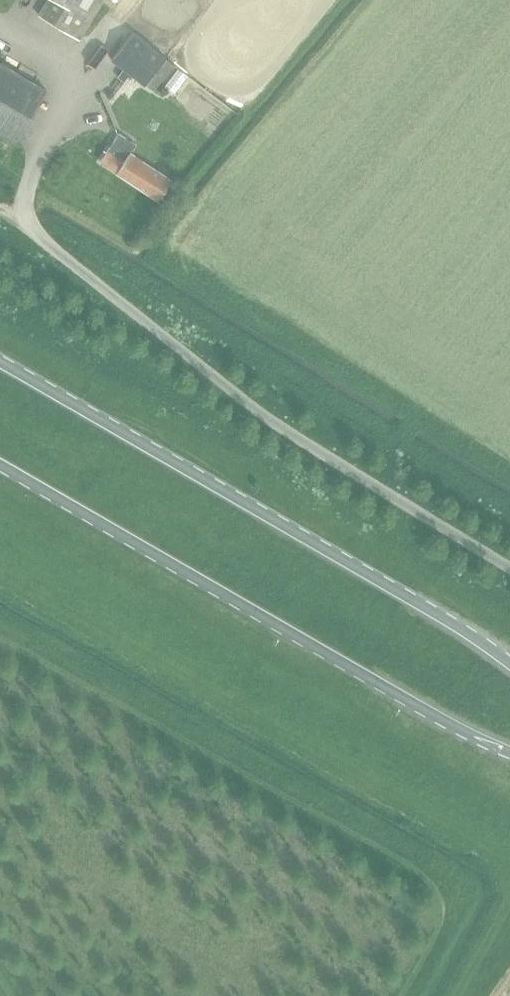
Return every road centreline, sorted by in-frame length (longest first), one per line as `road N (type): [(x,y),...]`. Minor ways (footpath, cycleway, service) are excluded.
road 1 (unclassified): [(509,576),(335,469),(18,218)]
road 2 (primary): [(509,665),(0,362)]
road 3 (primary): [(0,464),(401,697),(509,751)]

